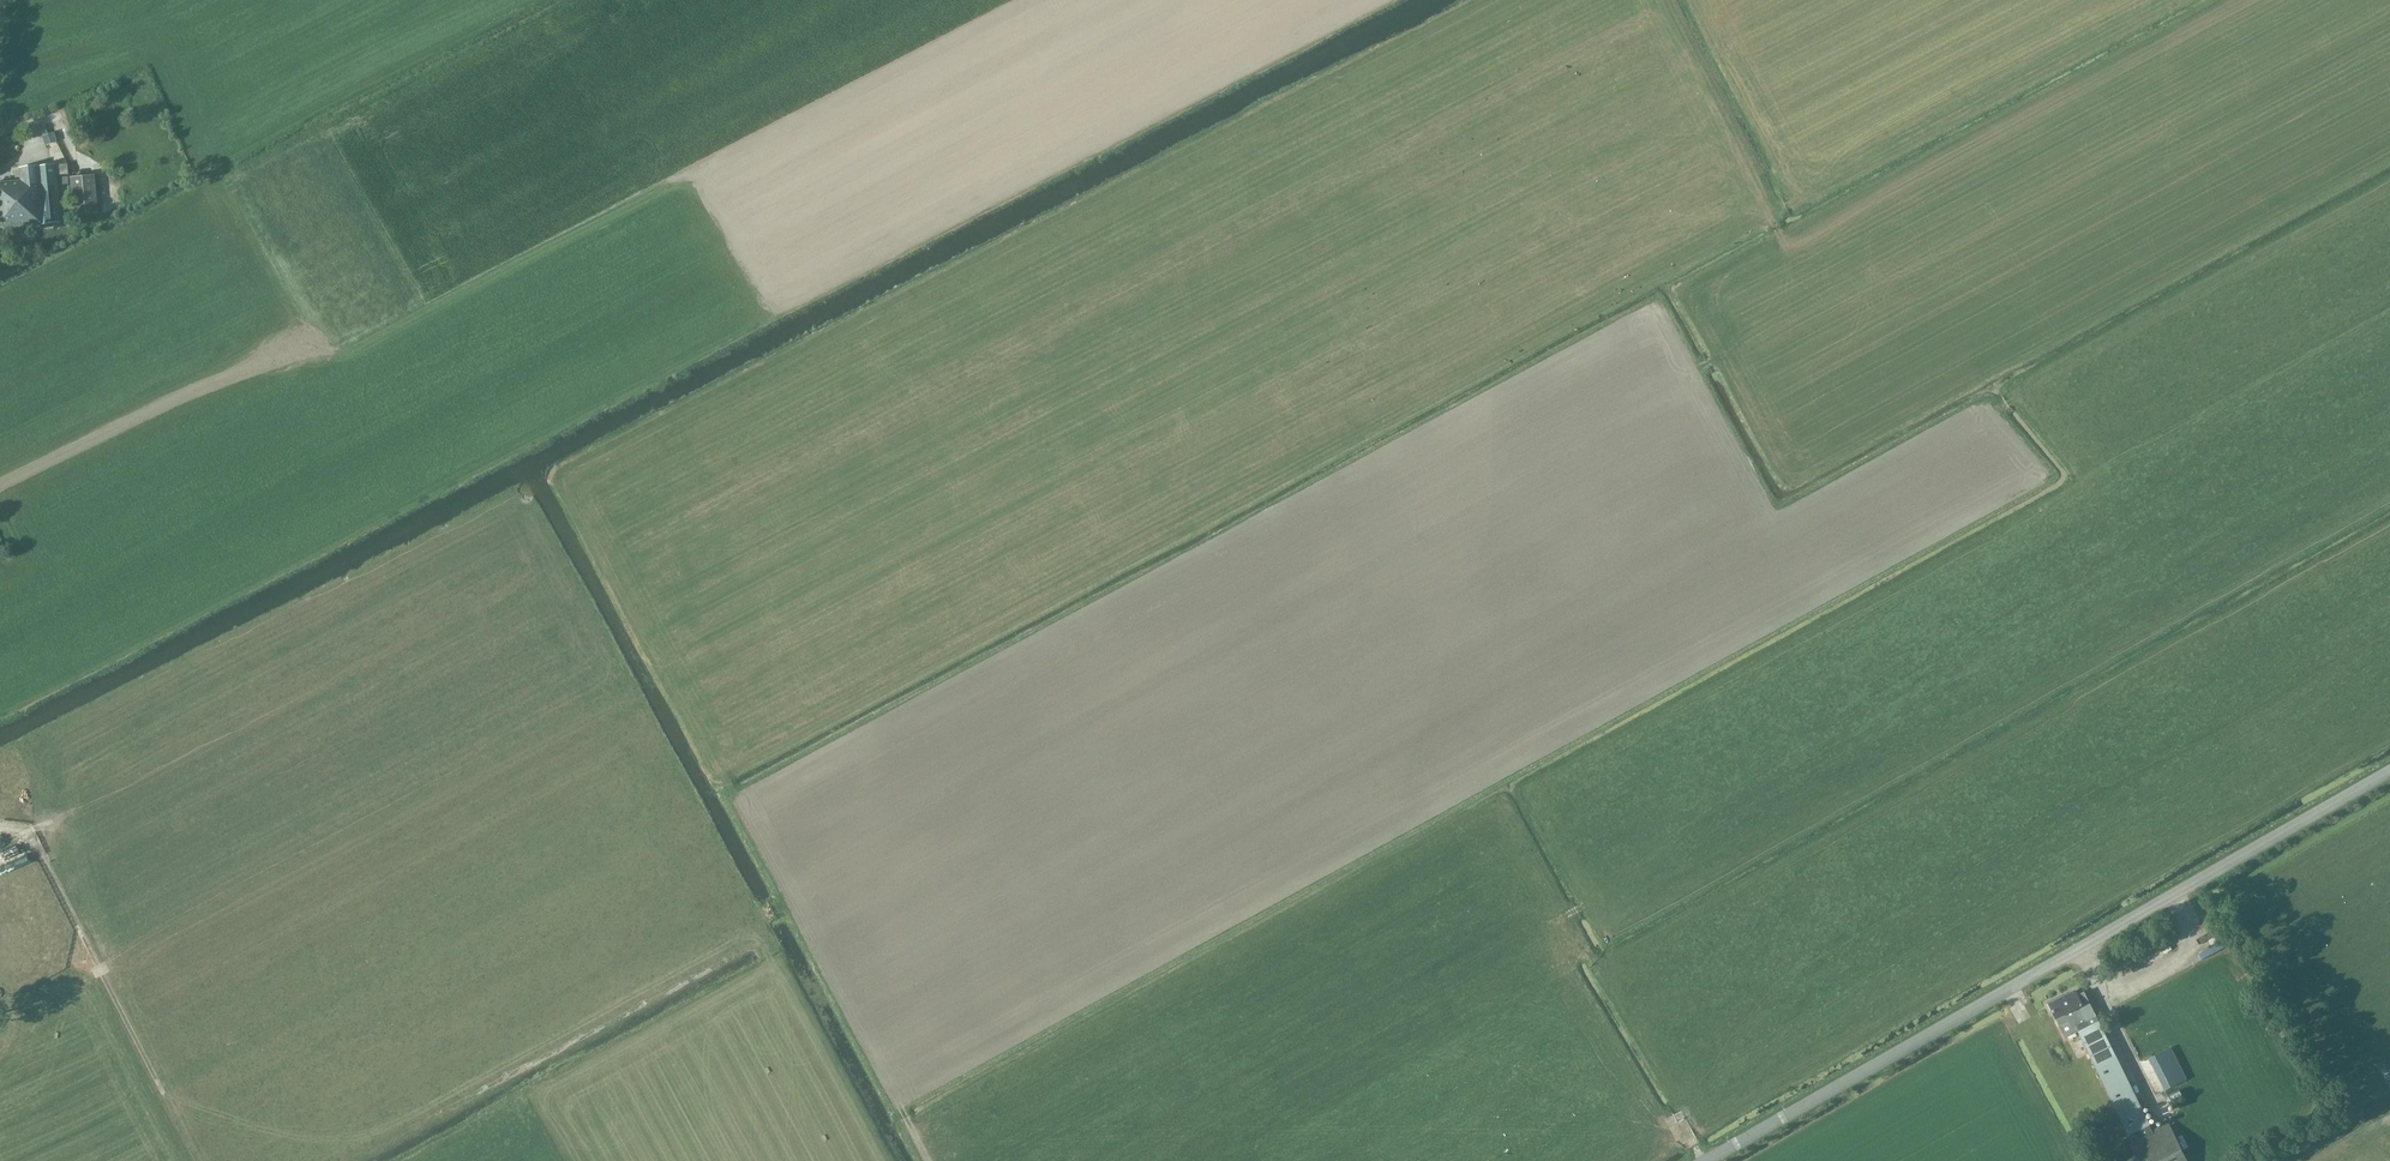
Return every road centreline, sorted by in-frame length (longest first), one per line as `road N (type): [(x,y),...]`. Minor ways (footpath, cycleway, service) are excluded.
road 1 (tertiary): [(1709,1160),(2389,774)]
road 2 (track): [(2389,1082),(2218,872)]

